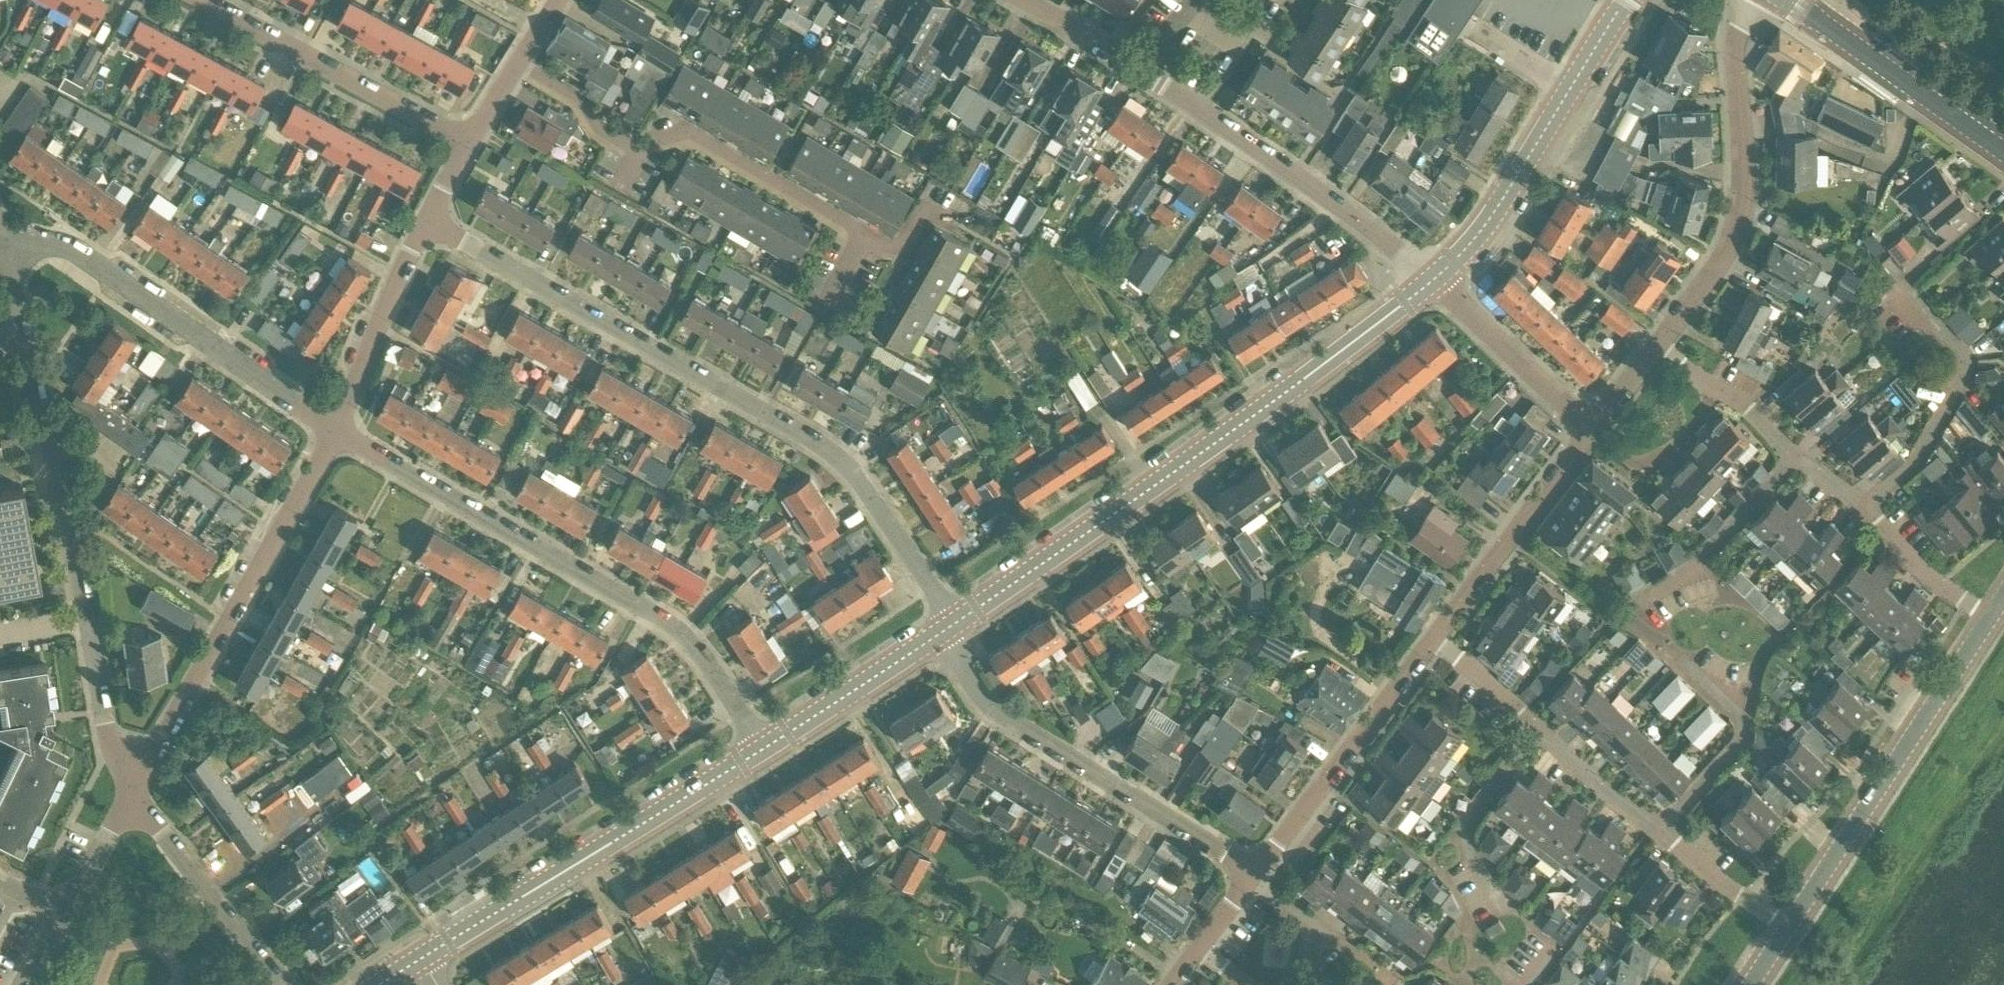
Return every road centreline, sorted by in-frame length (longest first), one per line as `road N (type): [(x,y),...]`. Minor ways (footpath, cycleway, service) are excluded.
road 1 (residential): [(953,625),(861,481),(832,454),(427,221)]
road 2 (secondary): [(1429,284),(953,625)]
road 3 (residential): [(764,750),(696,651),(669,626),(448,503),(336,429)]
road 4 (residential): [(132,788),(110,741),(12,323)]
road 5 (residential): [(132,788),(336,429)]
road 6 (secondary): [(764,750),(422,960)]
road 7 (residential): [(1249,874),(1006,719),(972,690),(937,636)]
road 8 (residential): [(336,429),(65,250),(0,246)]
road 9 (residential): [(1750,0),(1732,39),(1740,200),(1730,240),(1656,347)]
road 10 (unclassified): [(1786,927),(1990,621)]
road 11 (residential): [(1429,284),(1298,180),(1144,73)]
road 12 (secondary): [(1627,0),(1488,229),(1429,284)]
road 13 (residential): [(469,144),(199,0)]
road 14 (residential): [(1249,874),(1432,637)]
road 15 (residential): [(1862,510),(1914,464),(1969,371),(1965,356),(1911,291)]
road 16 (secondary): [(2003,154),(1786,0)]
road 17 (residential): [(1432,637),(1575,454),(1584,429)]
road 18 (residential): [(867,234),(686,129),(643,149)]
road 19 (residential): [(282,984),(132,788)]
road 20 (residential): [(1655,833),(1744,736),(1743,719),(1680,657)]
road 21 (residential): [(336,429),(427,221)]
road 22 (residential): [(1504,910),(1466,849),(1466,822),(1536,729)]
road 23 (residential): [(1637,604),(1706,550),(1793,458)]
road 24 (residential): [(1584,429),(1429,284)]
road 25 (secondary): [(937,636),(764,750)]
road 26 (residential): [(1793,458),(1729,396),(1656,347)]
road 27 (residential): [(1990,621),(1924,575),(1862,510)]
road 28 (residential): [(1786,927),(1655,833)]
road 29 (residential): [(1655,833),(1536,729)]
road 30 (residential): [(643,149),(602,131),(579,101),(519,63)]
road 31 (residential): [(1144,73),(1022,0)]
road 32 (residential): [(1536,729),(1432,637)]
road 33 (residential): [(64,902),(132,788)]
road 34 (residential): [(1351,951),(1249,874)]

